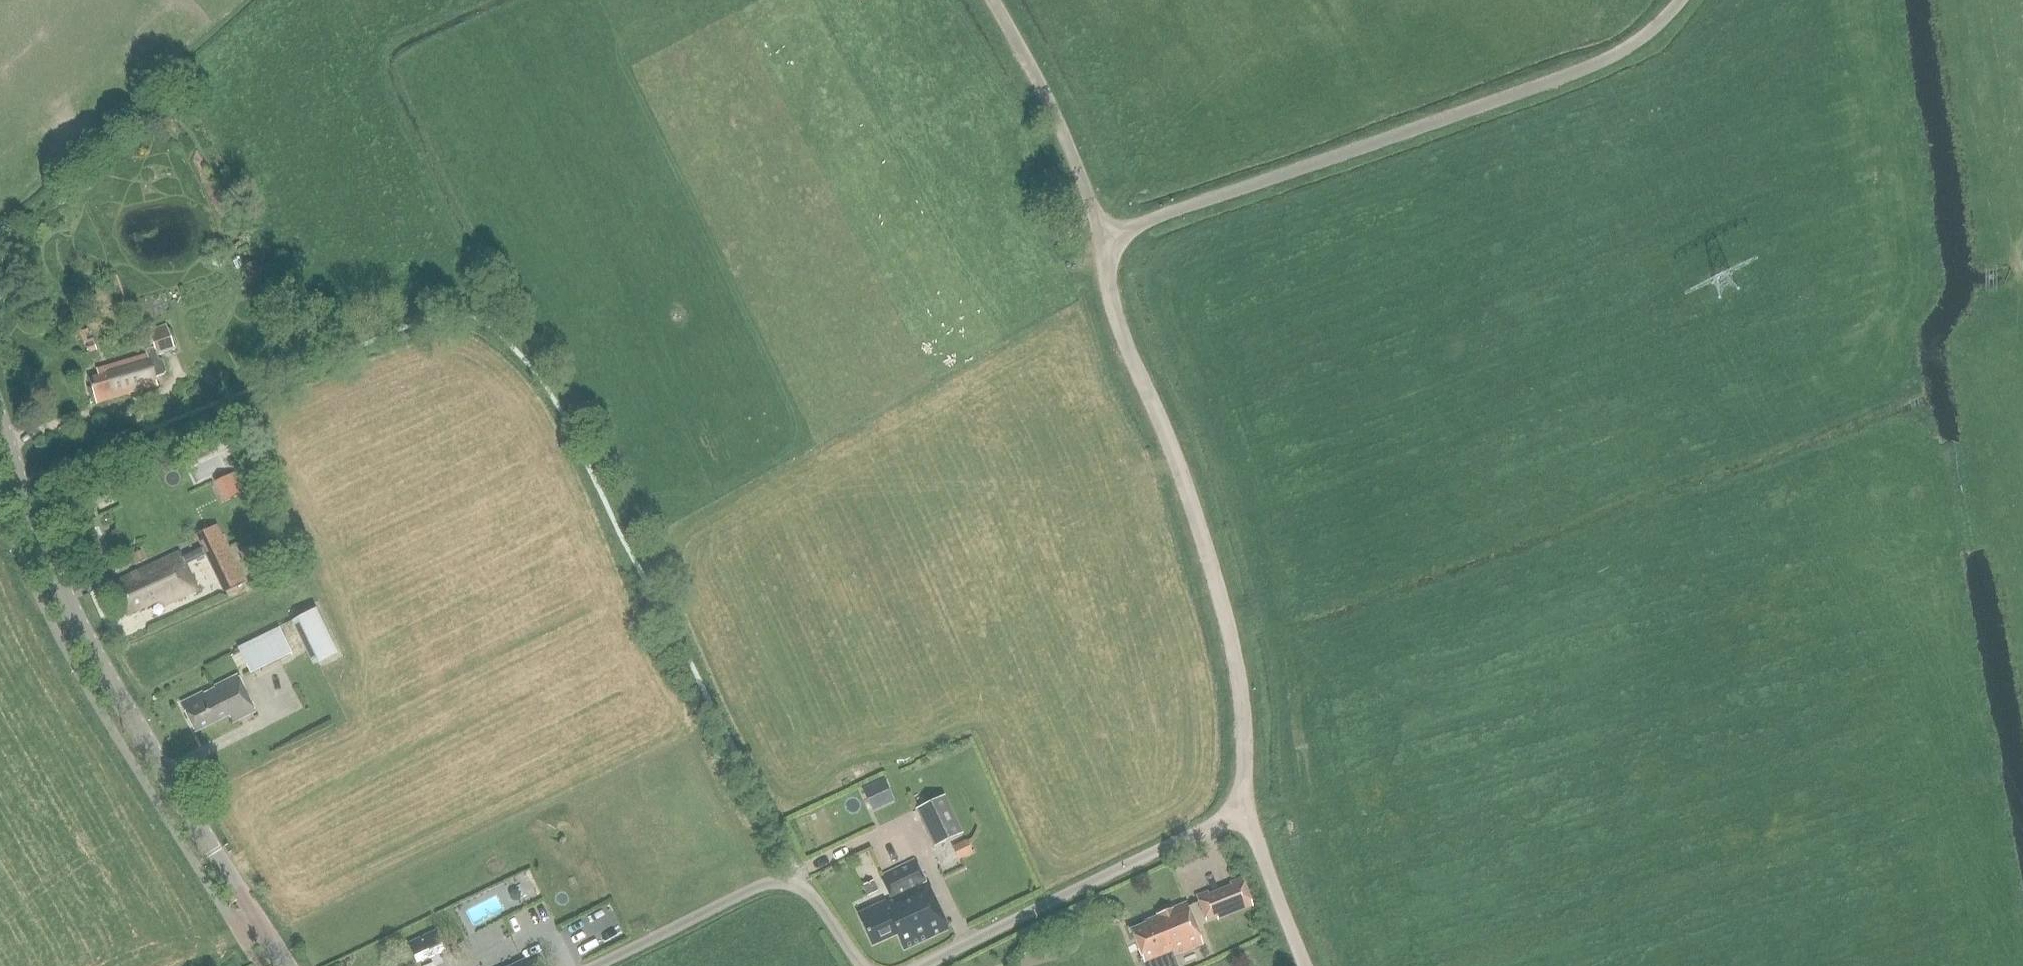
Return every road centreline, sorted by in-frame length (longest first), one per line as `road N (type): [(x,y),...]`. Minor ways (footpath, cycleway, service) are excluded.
road 1 (track): [(993,0),(1058,113),(1106,238),(1109,299),(1127,362),(1174,455),(1237,665),(1240,810),(1304,965)]
road 2 (track): [(1106,238),(1589,71),(1627,55),(1683,0)]
road 3 (tertiary): [(206,845),(103,676),(31,519),(0,428)]
road 4 (unclassified): [(918,965),(1240,810)]
road 5 (unclassified): [(596,965),(777,881),(803,891),(867,965)]

